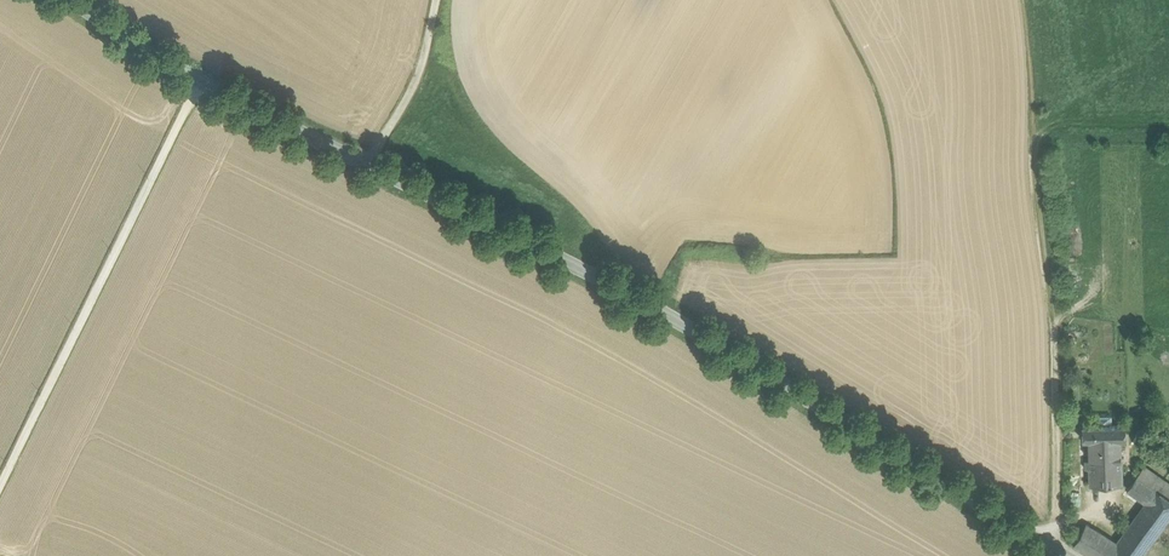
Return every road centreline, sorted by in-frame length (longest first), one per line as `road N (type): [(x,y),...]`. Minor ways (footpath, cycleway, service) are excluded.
road 1 (secondary): [(1059,555),(659,309),(201,82)]
road 2 (unclassified): [(0,485),(201,82)]
road 3 (track): [(1055,524),(1058,333),(1040,136)]
road 4 (track): [(437,0),(405,106),(364,168)]
road 5 (secondary): [(201,82),(79,0)]

